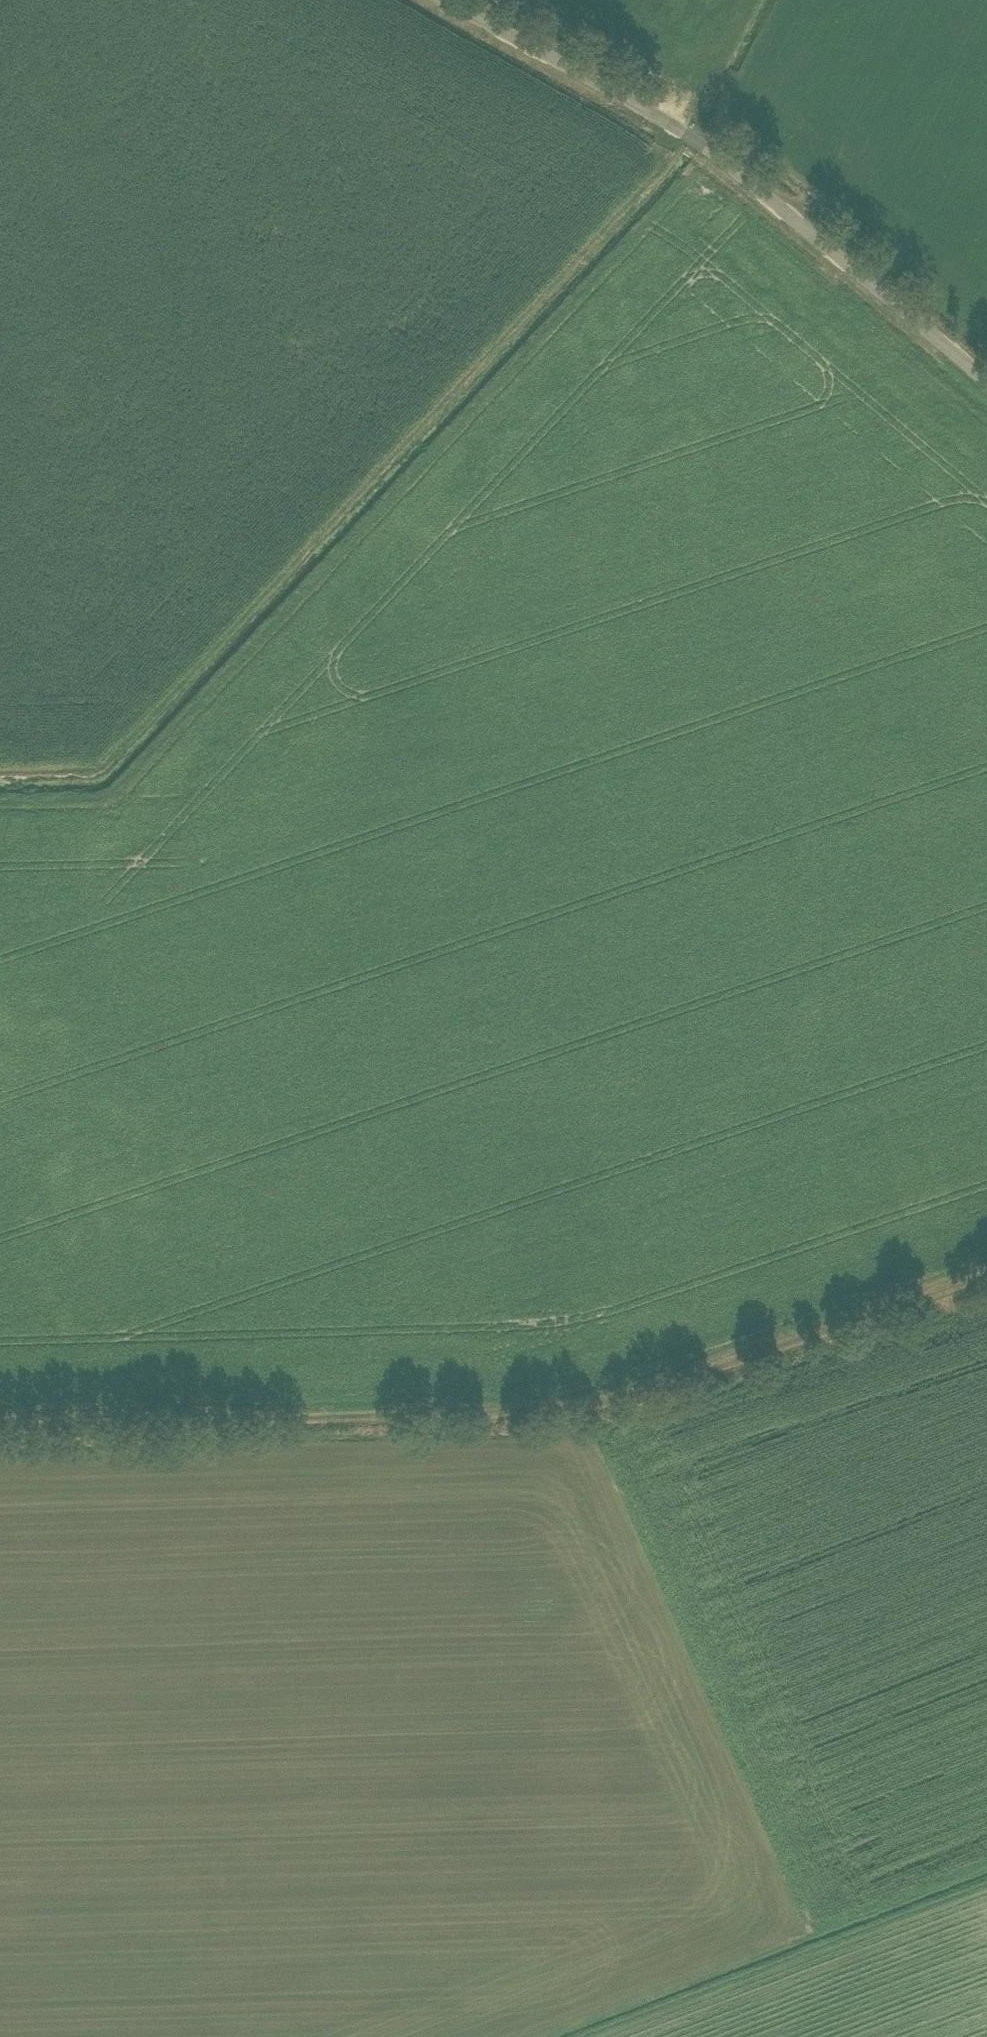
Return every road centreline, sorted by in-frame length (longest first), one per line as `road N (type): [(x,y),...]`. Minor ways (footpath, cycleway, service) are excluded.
road 1 (unclassified): [(478,0),(693,115),(986,363)]

